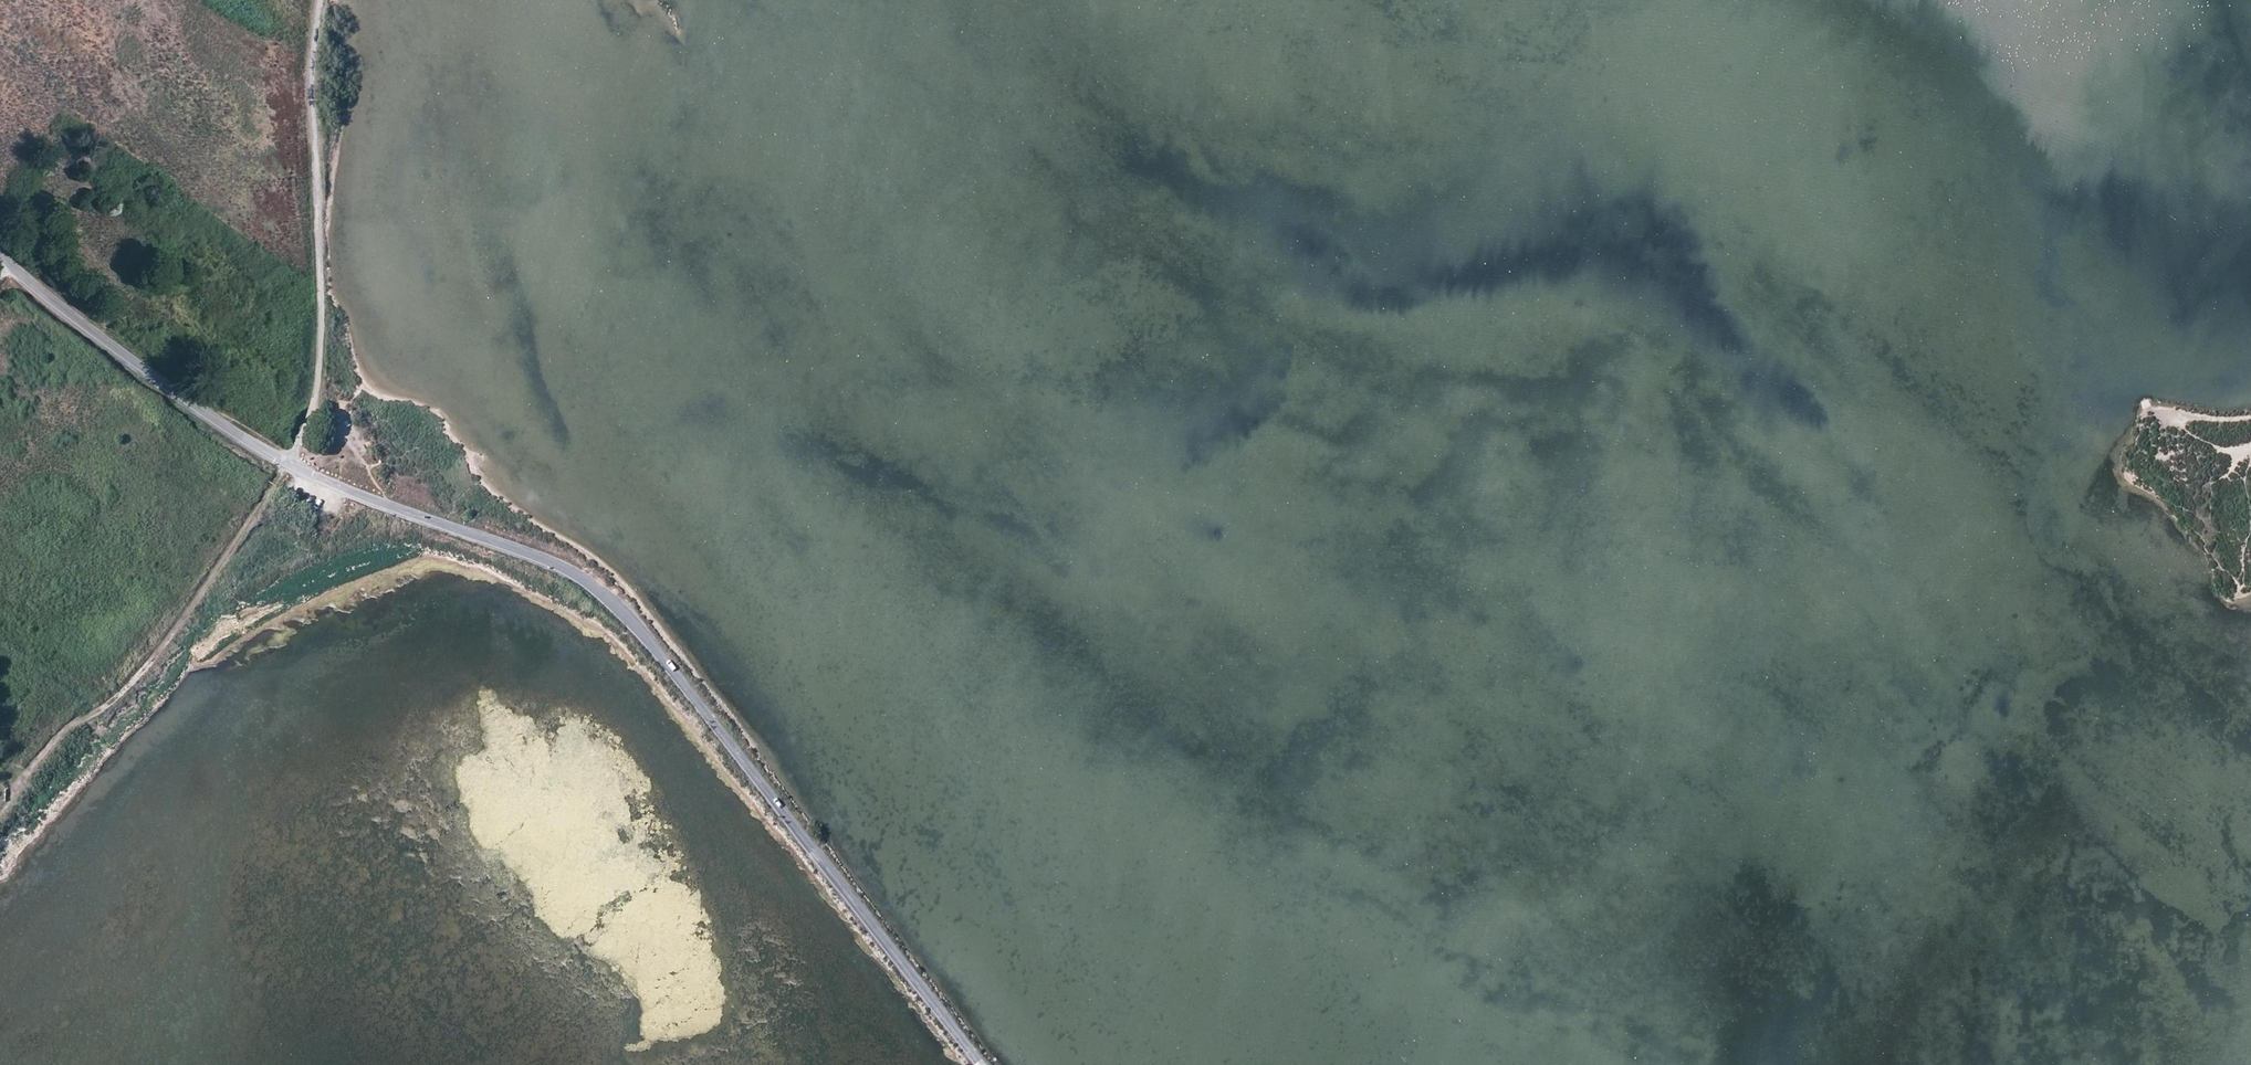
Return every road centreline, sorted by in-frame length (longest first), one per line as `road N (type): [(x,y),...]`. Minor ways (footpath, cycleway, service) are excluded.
road 1 (unclassified): [(288,469),(600,591),(979,1064)]
road 2 (unclassified): [(288,469),(76,322),(0,259)]

